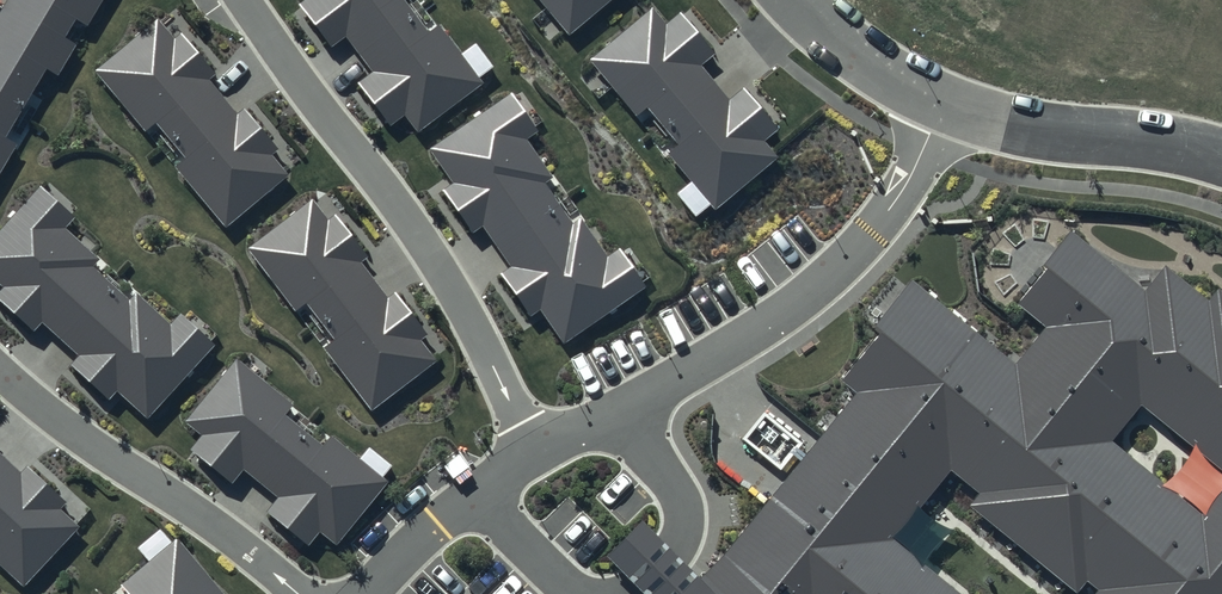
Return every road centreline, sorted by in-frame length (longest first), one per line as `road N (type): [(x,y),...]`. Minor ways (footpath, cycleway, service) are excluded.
road 1 (residential): [(537,452),(776,319),(830,275),(907,183),(942,102)]
road 2 (residential): [(244,0),(316,107),(417,231),(537,452)]
road 3 (residential): [(298,593),(0,372)]
road 4 (residential): [(942,102),(1017,126),(1221,156)]
road 5 (residential): [(365,593),(439,523),(537,452)]
road 6 (residential): [(794,0),(875,70),(942,102)]

